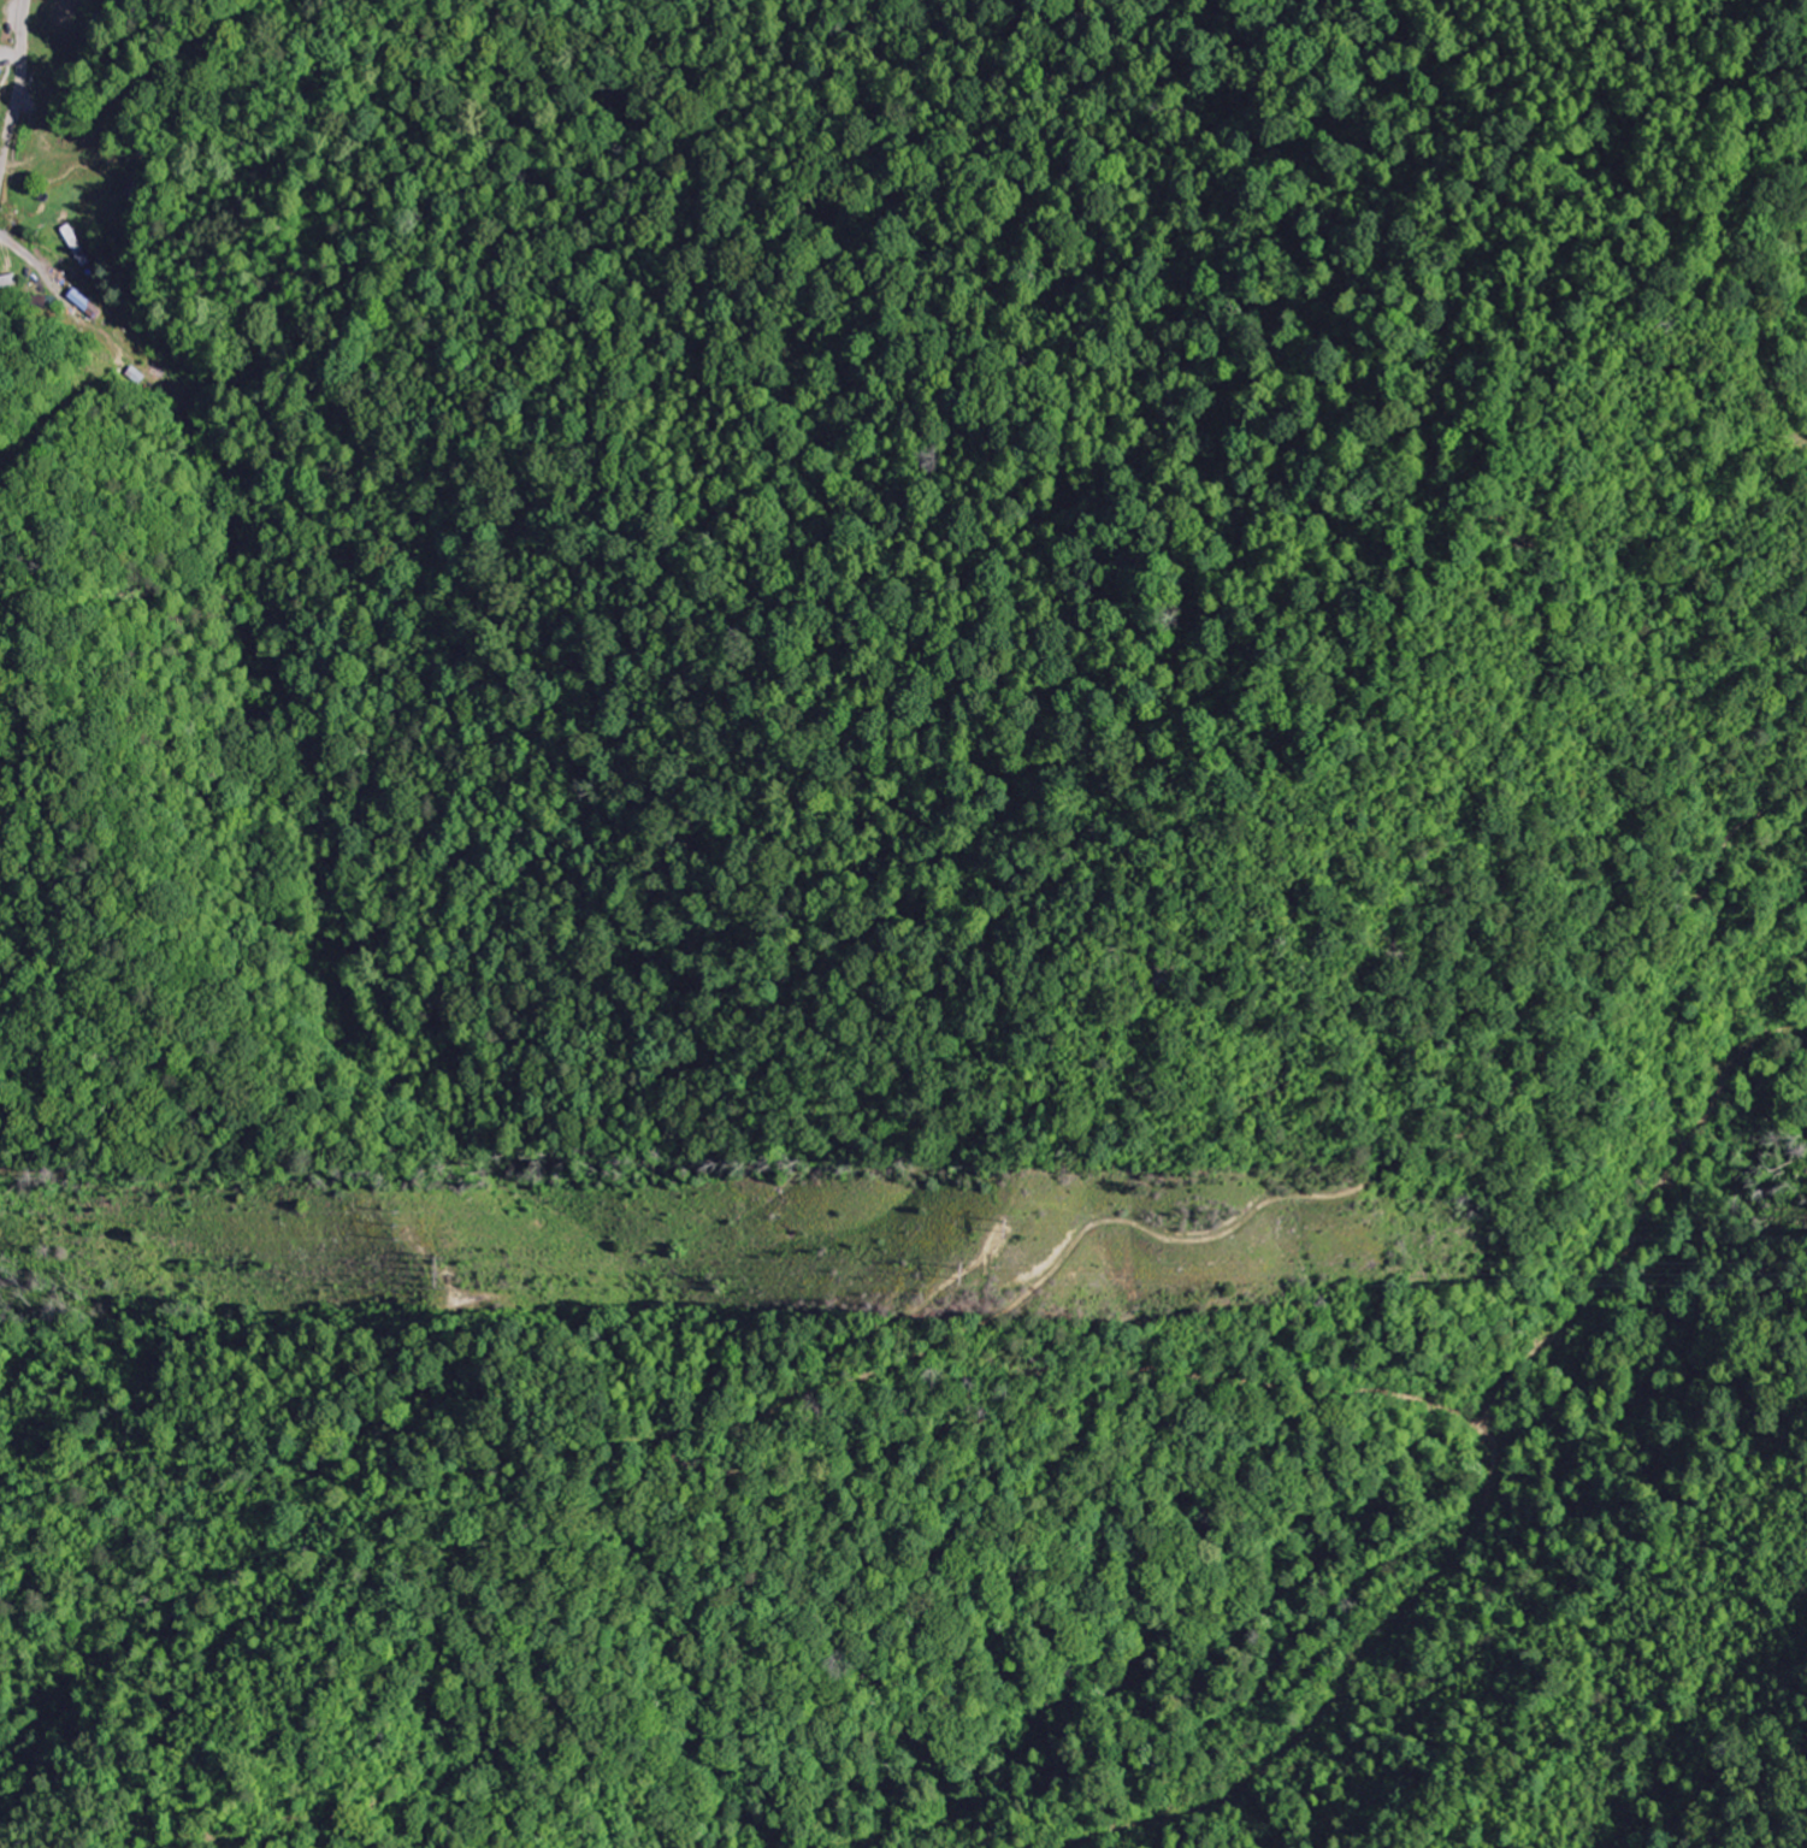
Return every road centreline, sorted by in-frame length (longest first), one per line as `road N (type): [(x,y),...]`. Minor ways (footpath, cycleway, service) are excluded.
road 1 (tertiary): [(0,173),(27,0)]

